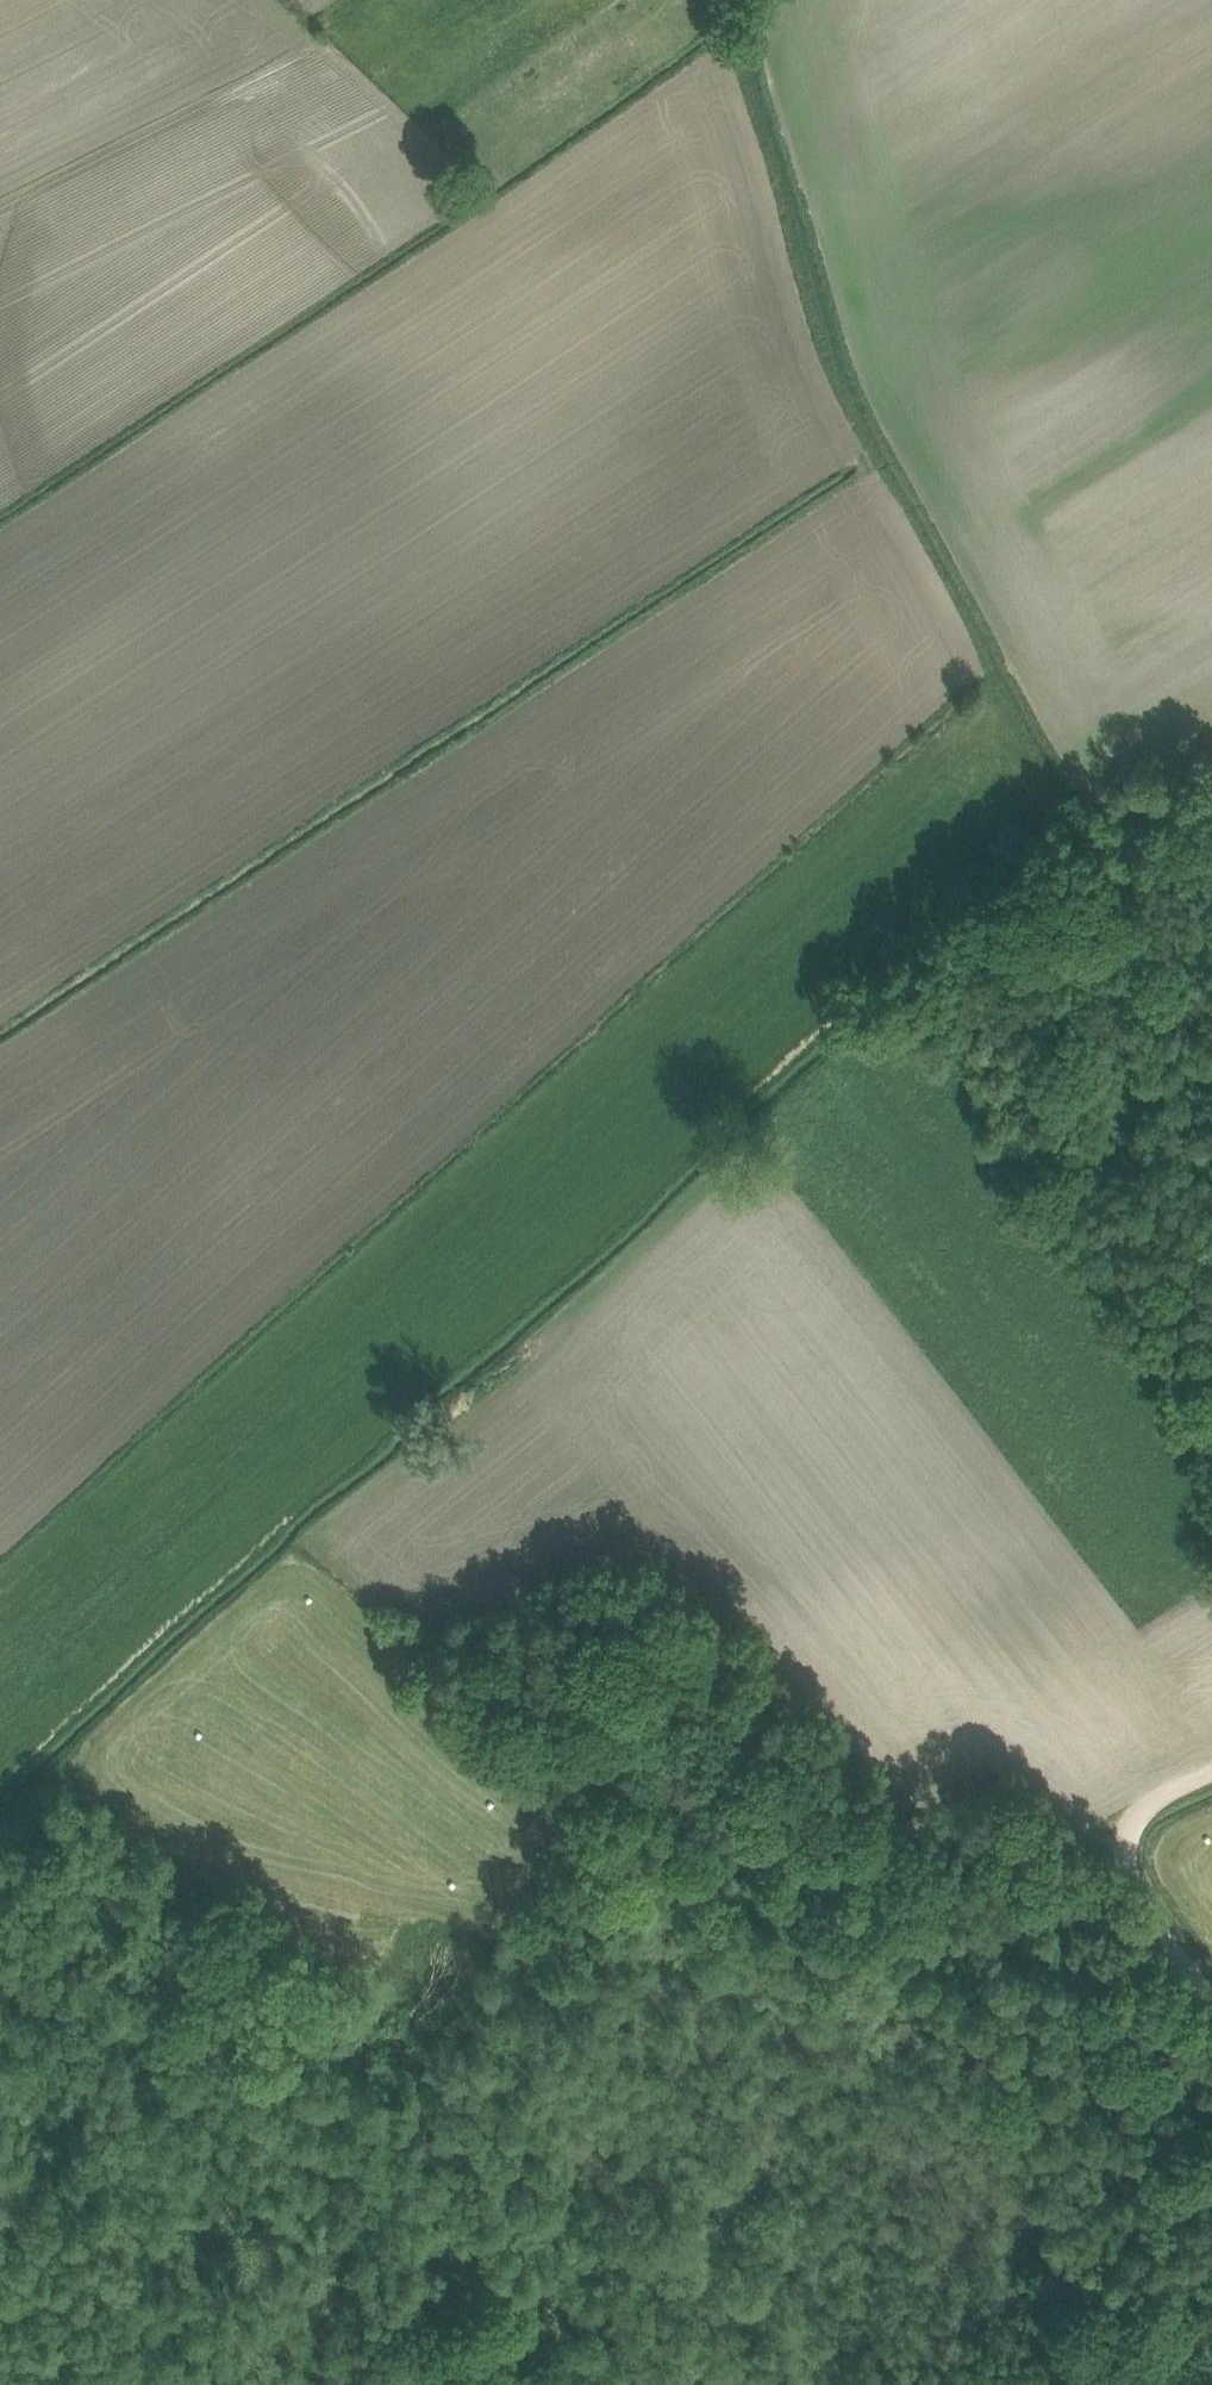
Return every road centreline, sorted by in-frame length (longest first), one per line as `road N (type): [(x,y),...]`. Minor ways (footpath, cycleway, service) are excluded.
road 1 (track): [(1189,2384),(939,2165)]
road 2 (track): [(1211,1779),(1142,1810),(1124,1835),(1120,1862),(1132,1898),(1211,2003)]

